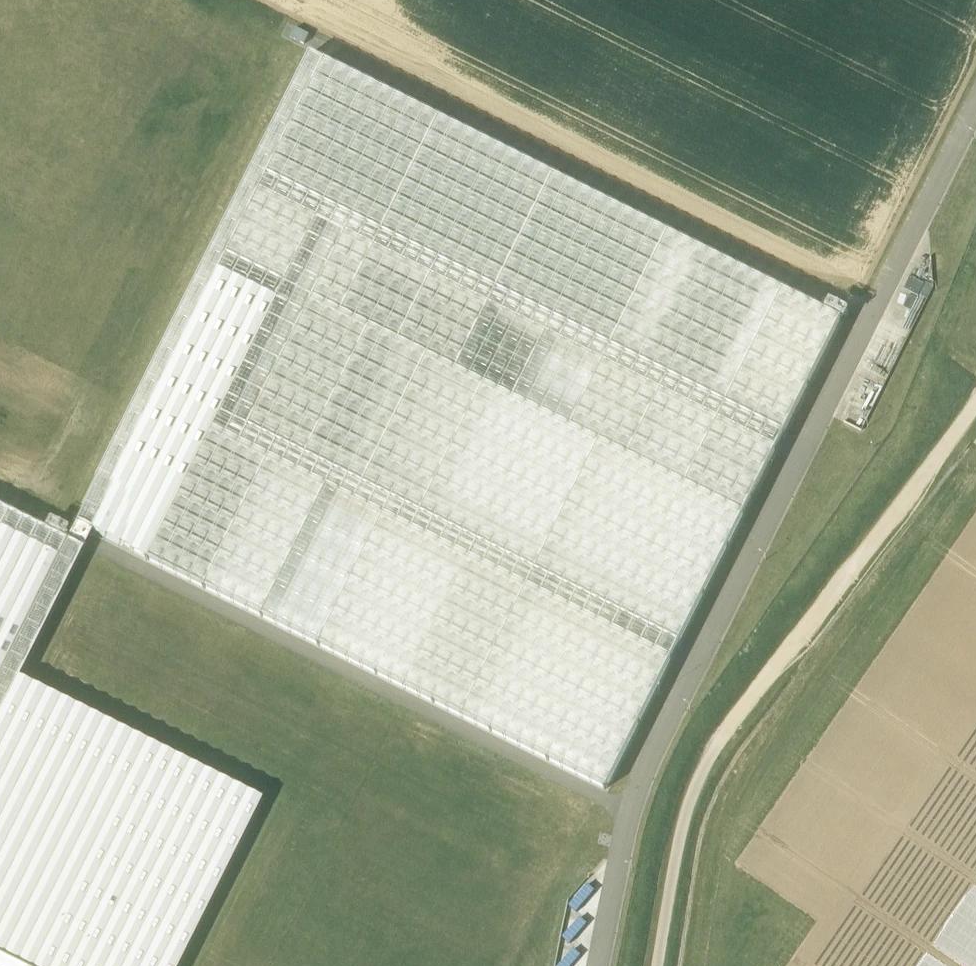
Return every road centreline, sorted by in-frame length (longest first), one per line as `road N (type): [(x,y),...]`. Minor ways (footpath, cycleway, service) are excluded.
road 1 (track): [(975,405),(704,764)]
road 2 (unclassified): [(704,764),(668,861),(651,965)]

